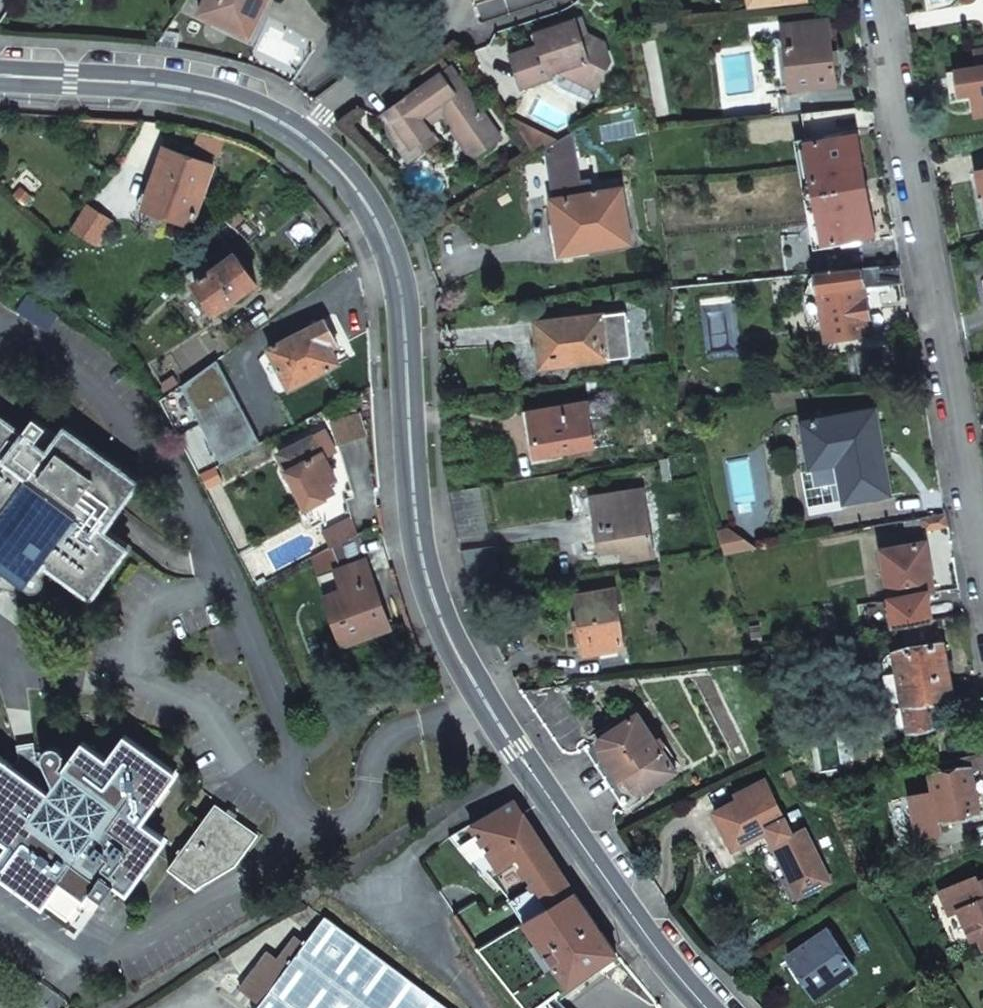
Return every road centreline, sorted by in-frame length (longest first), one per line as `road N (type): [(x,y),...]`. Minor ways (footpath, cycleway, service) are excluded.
road 1 (tertiary): [(715,1007),(530,773),(463,661),(432,591),(410,507),(404,291),(354,179),(301,133)]
road 2 (residential): [(879,0),(982,548)]
road 3 (tertiary): [(301,133),(247,101),(187,83),(0,74)]
road 4 (residential): [(301,133),(451,0)]

